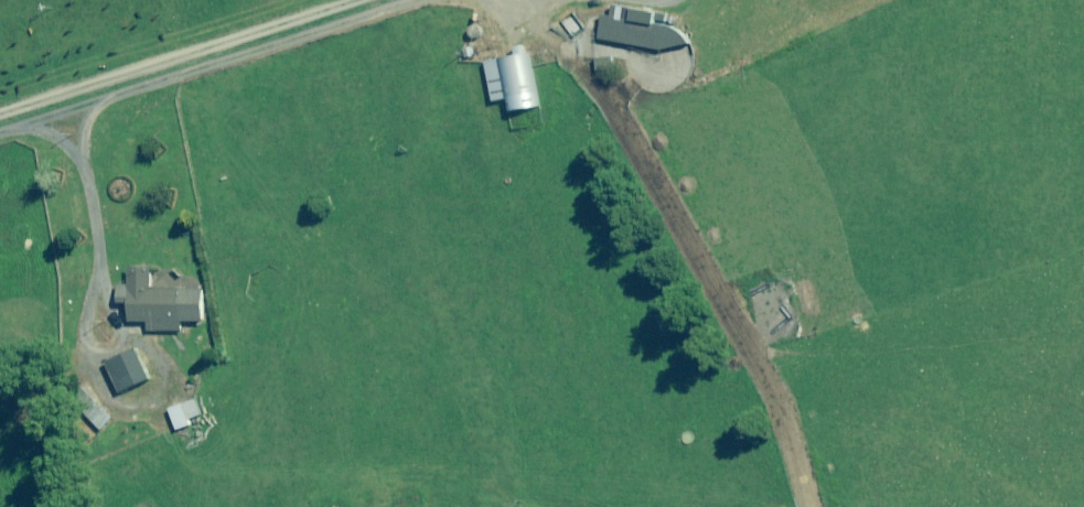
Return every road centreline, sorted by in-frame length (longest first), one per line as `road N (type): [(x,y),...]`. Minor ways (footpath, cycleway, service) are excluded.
road 1 (track): [(797,495),(573,44),(496,0)]
road 2 (track): [(436,0),(0,153)]
road 3 (track): [(617,506),(797,495)]
road 4 (track): [(797,495),(955,506)]

